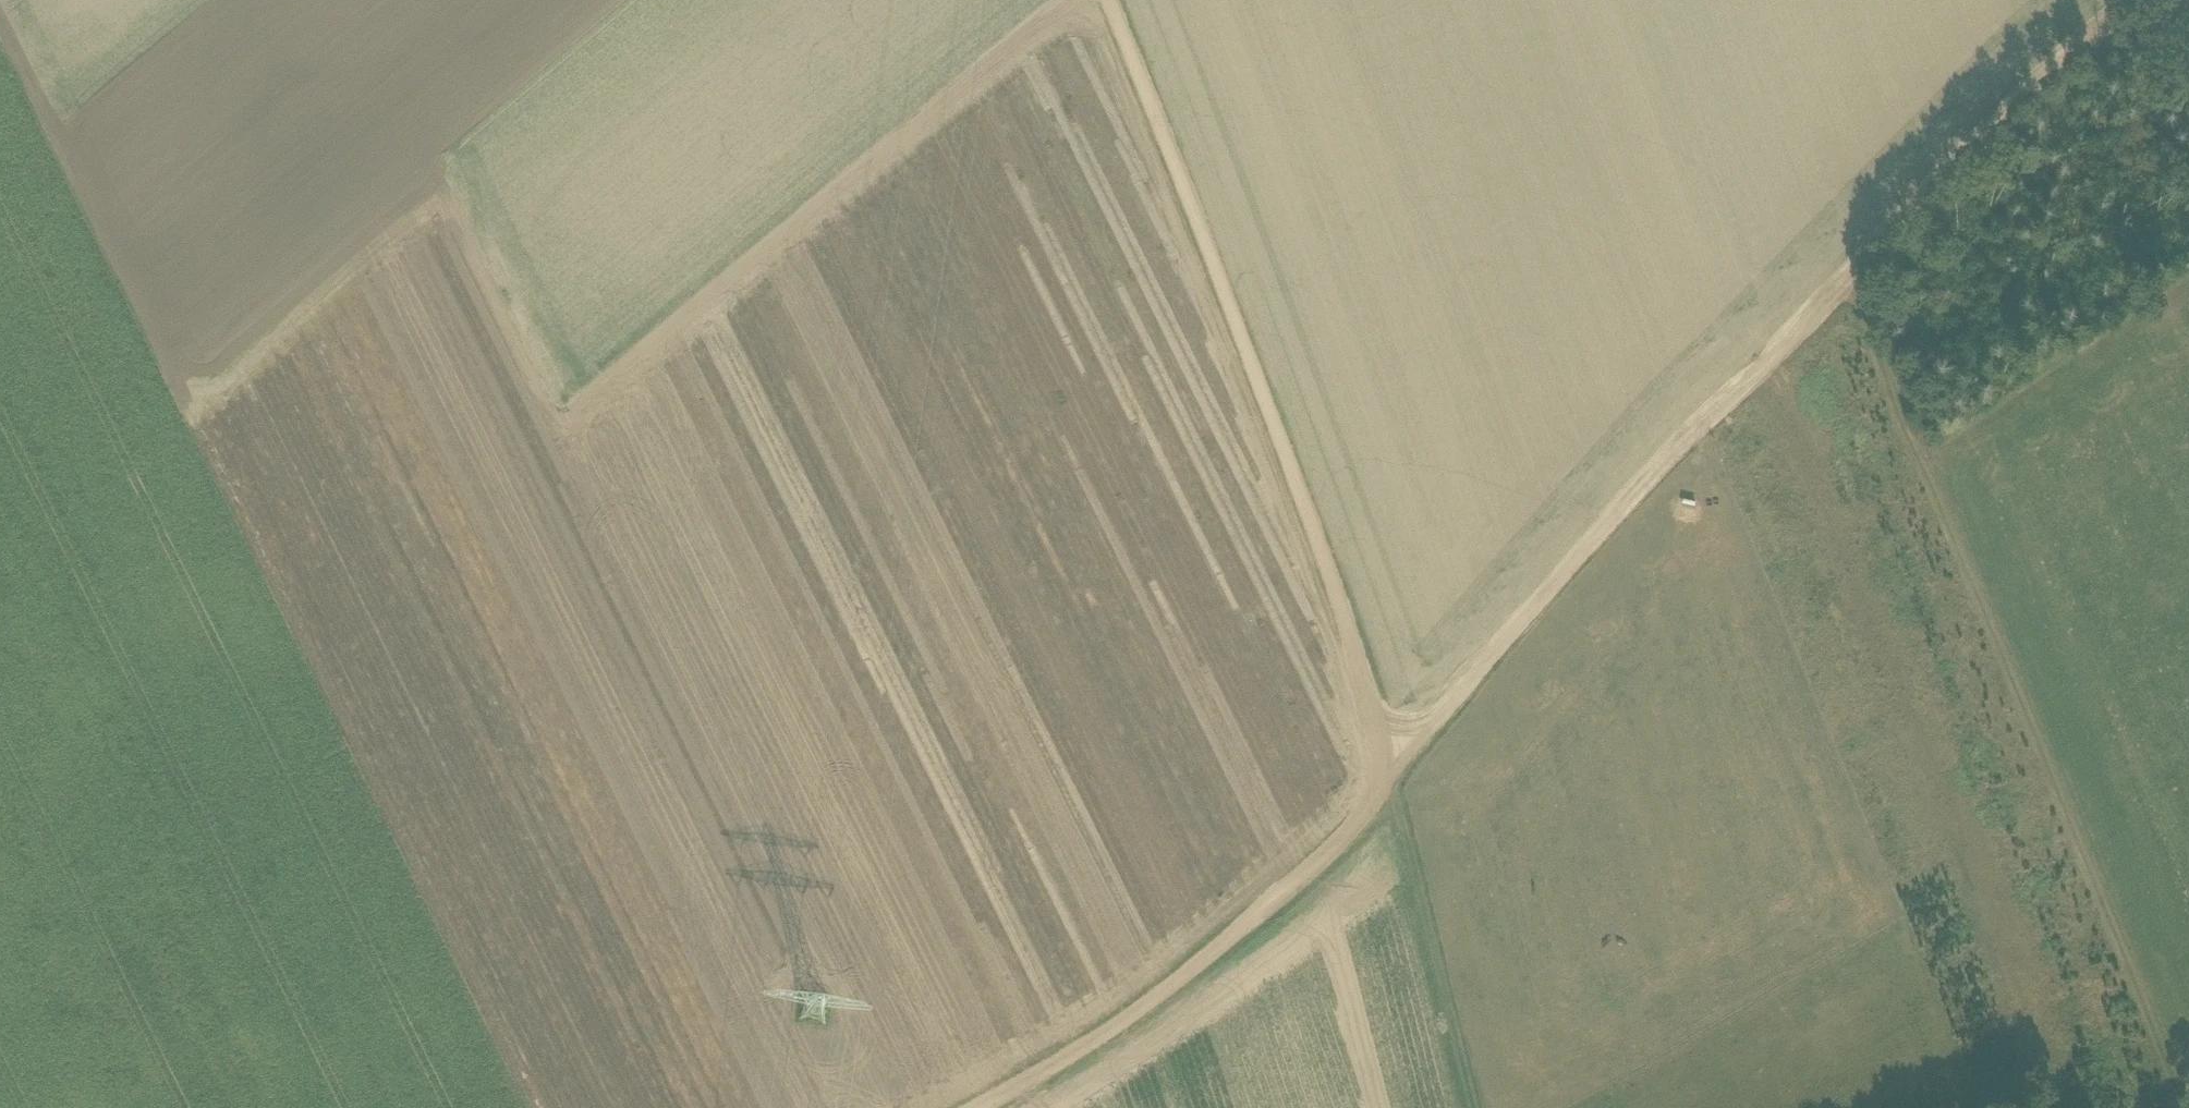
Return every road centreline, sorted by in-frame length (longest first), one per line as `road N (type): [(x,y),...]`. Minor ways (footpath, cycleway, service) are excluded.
road 1 (track): [(2152,0),(1853,272),(1574,563),(1333,858),(1096,1047),(987,1107)]
road 2 (track): [(2188,1107),(1853,272)]
road 3 (track): [(1394,777),(1280,437),(1110,0)]
road 4 (track): [(1394,777),(1474,1107)]

